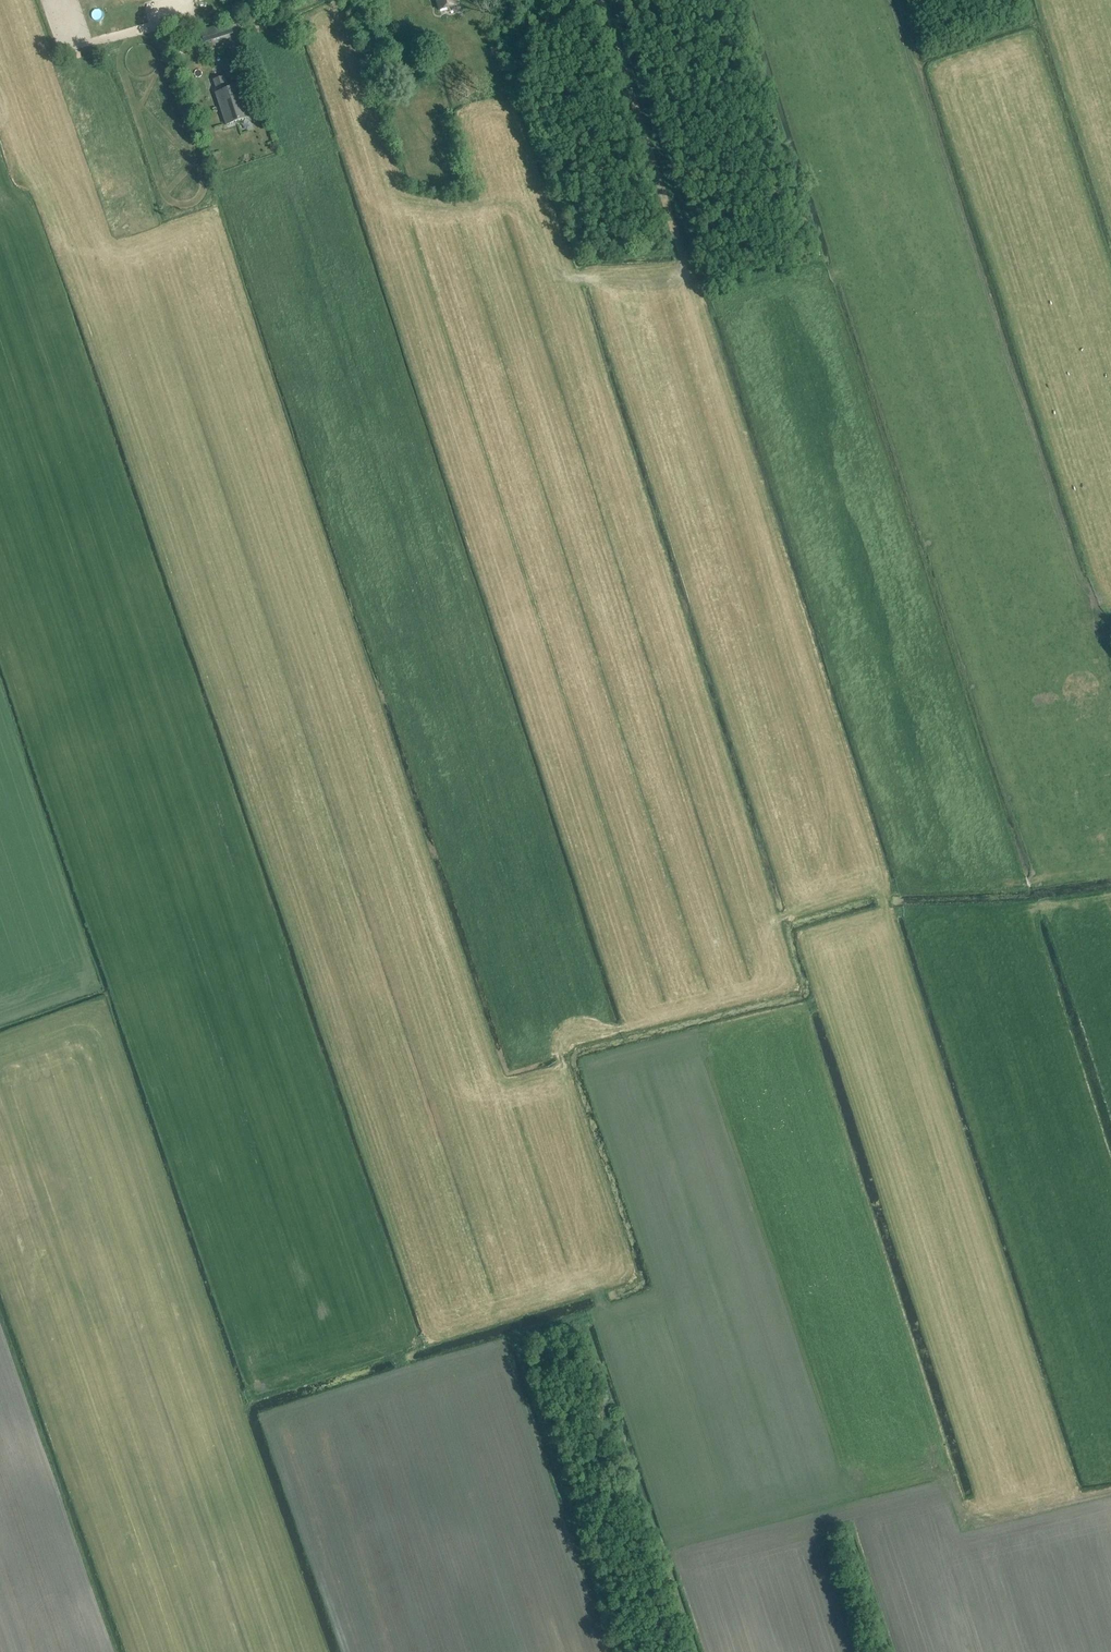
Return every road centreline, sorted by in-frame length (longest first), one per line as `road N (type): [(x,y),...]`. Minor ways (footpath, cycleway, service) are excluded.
road 1 (unclassified): [(675,237),(599,0)]

